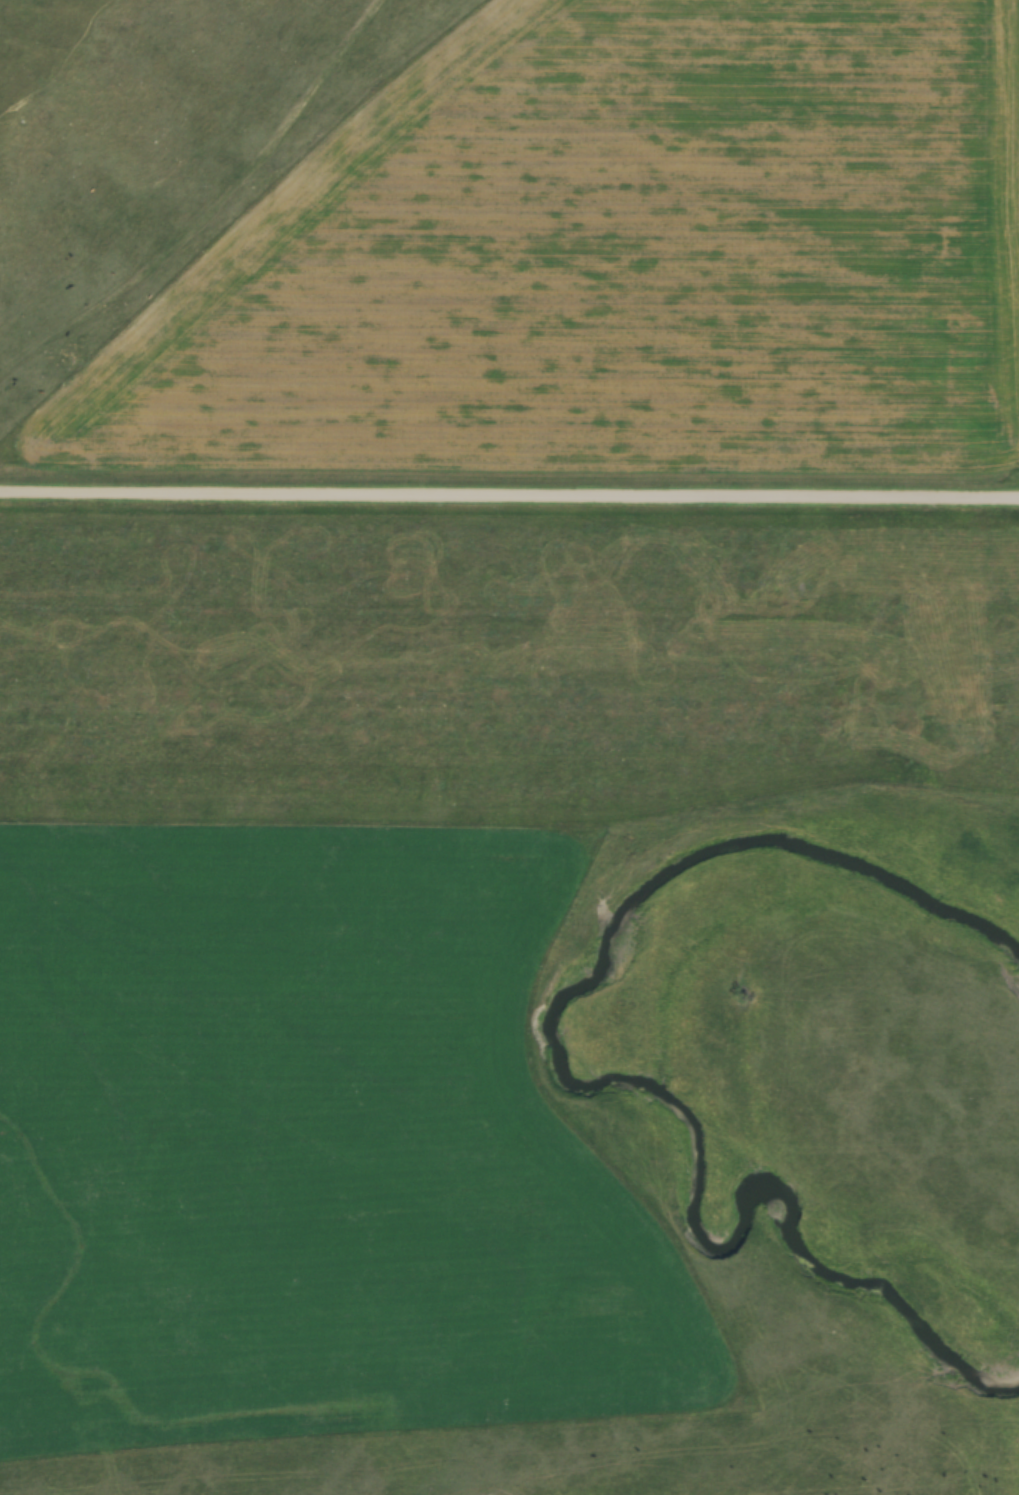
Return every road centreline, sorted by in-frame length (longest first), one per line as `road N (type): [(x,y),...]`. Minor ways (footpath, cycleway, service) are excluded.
road 1 (residential): [(1018,492),(0,483)]

